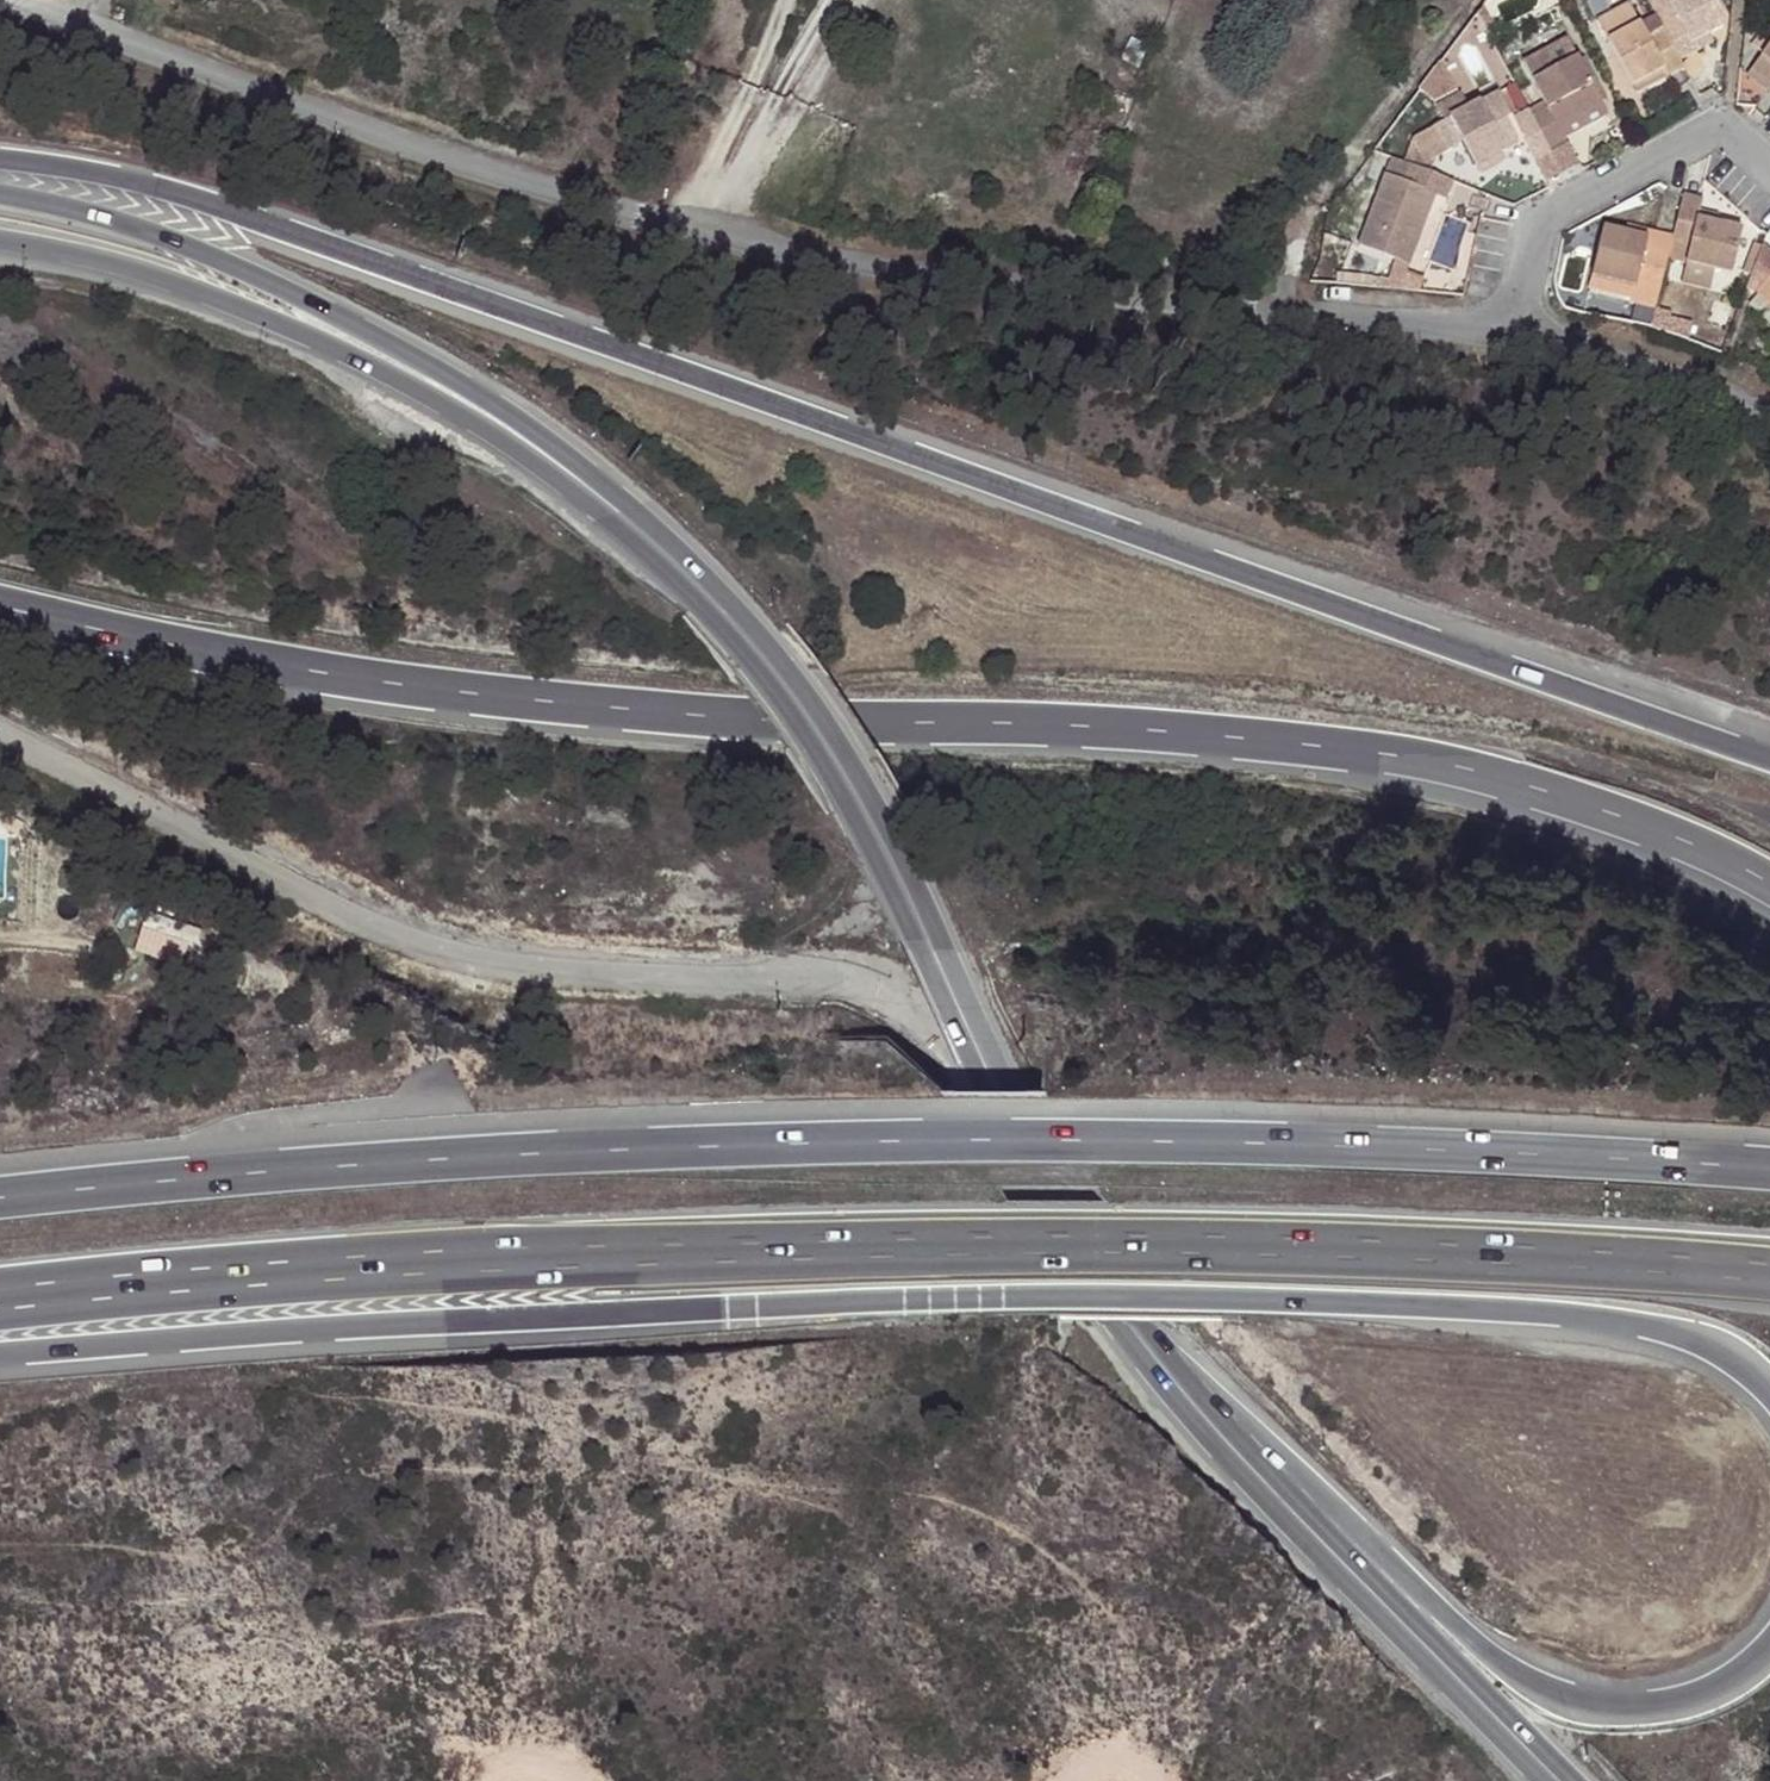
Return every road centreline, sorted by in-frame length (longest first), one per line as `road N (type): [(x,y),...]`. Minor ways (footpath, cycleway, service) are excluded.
road 1 (motorway): [(1769,753),(1371,621),(227,206),(53,161),(0,157)]
road 2 (motorway): [(0,606),(246,660),(515,697),(759,718),(1164,730),(1417,757),(1671,834),(1769,883)]
road 3 (motorway): [(0,1354),(361,1325),(905,1300),(1178,1299),(1430,1307),(1647,1326),(1717,1350),(1769,1385)]
road 4 (motorway): [(0,1301),(419,1263),(1022,1240),(1432,1250),(1769,1276)]
road 5 (motorway): [(1769,1166),(1078,1137),(660,1149),(0,1202)]
road 6 (unclassified): [(92,25),(572,196),(803,256),(1521,336)]
road 7 (secondary): [(687,572),(772,658),(823,729),(893,858),(1046,1188),(1208,1417)]
road 8 (secondary): [(687,572),(530,431),(331,311),(226,261),(98,216),(0,197)]
road 9 (secondary): [(0,240),(90,257),(226,302),(342,352),(458,412),(687,572)]
road 10 (motorway): [(1769,1644),(1732,1676),(1681,1699),(1628,1708),(1580,1703),(1471,1636),(1208,1417)]
road 11 (secondary): [(1208,1417),(1563,1780)]
road 12 (unclassified): [(1769,159),(1744,136),(1705,129),(1554,213),(1532,250),(1521,336)]
road 13 (unclassified): [(1521,336),(1646,366),(1769,424)]

